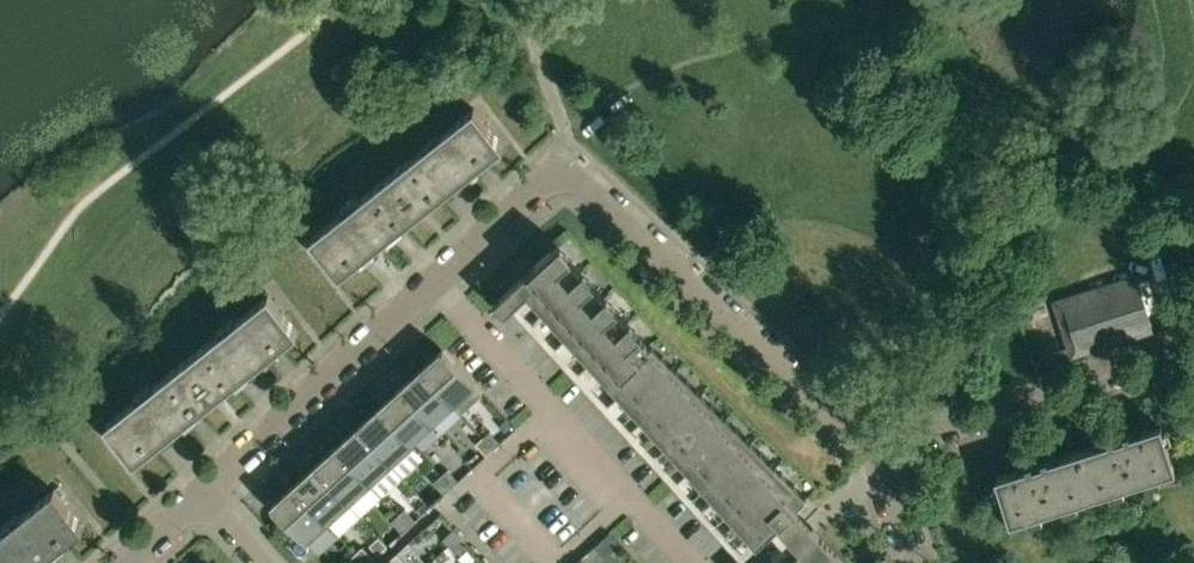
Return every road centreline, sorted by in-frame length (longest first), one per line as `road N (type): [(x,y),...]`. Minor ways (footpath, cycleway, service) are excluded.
road 1 (residential): [(873,455),(563,170),(200,491)]
road 2 (residential): [(873,455),(1193,353)]

